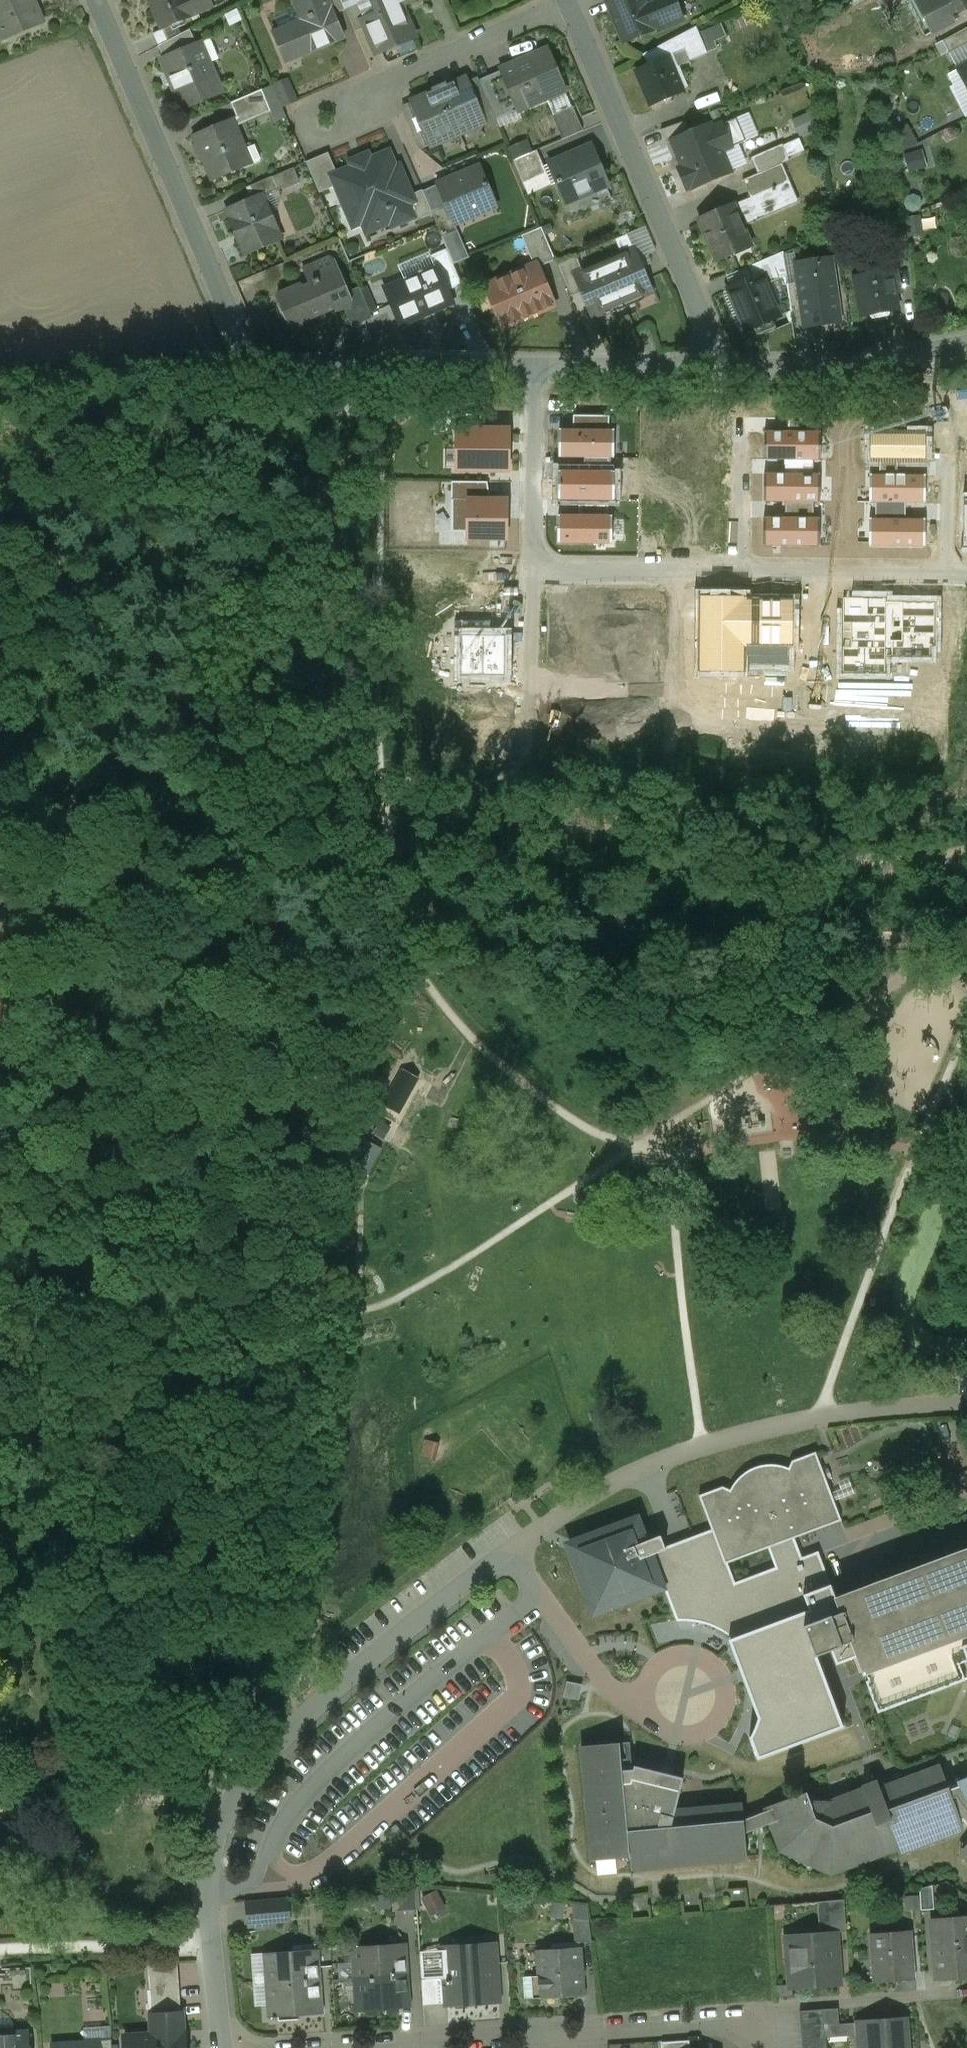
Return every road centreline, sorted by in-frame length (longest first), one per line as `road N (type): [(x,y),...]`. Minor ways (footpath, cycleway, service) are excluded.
road 1 (track): [(907,1145),(800,1130),(707,1141),(675,1162),(632,1148),(523,1086),(374,878),(297,1118),(283,1203),(281,1432),(229,1705),(180,1717)]
road 2 (residential): [(220,2047),(207,1835),(221,1795),(255,1755),(418,1622),(626,1473),(702,1444),(832,1414),(966,1406)]
road 3 (track): [(42,1443),(133,1335),(214,1318),(362,1318),(488,1246),(632,1148),(702,1114),(754,1065),(894,853)]
road 4 (track): [(966,850),(0,897)]
road 5 (residential): [(534,369),(297,368),(249,357),(94,0)]
road 6 (track): [(393,877),(380,769),(382,447),(377,430),(354,417),(358,368)]
road 7 (track): [(966,1003),(907,1145),(830,1392),(832,1414)]
road 8 (residential): [(567,0),(715,344),(717,370)]
road 9 (track): [(0,1398),(17,1406),(69,1487),(105,1575),(173,1686),(180,1717)]
road 10 (track): [(354,417),(149,418),(97,431),(0,477)]
road 11 (track): [(675,1162),(702,1444)]
road 12 (residential): [(966,346),(846,370),(717,370)]
road 13 (residential): [(314,2047),(550,2032)]
road 14 (residential): [(744,571),(532,568)]
road 15 (residential): [(550,2032),(759,2019)]
road 16 (residential): [(948,573),(744,571)]
road 17 (residential): [(532,568),(534,369)]
road 18 (residential): [(532,568),(528,756)]
road 19 (residential): [(717,370),(534,369)]
road 20 (residential): [(759,2019),(769,2007),(919,1998)]
road 21 (residential): [(948,573),(950,424)]
road 22 (residential): [(744,571),(744,423)]

